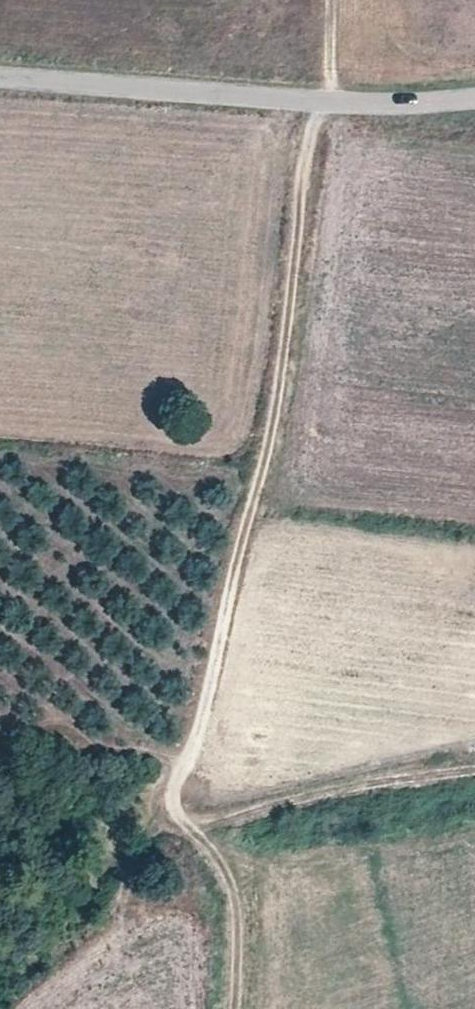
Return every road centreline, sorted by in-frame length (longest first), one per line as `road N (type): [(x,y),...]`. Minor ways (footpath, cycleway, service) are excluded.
road 1 (unclassified): [(316,104),(274,419),(197,738),(172,802),(181,822),(198,831),(317,799),(474,771)]
road 2 (tertiary): [(316,104),(0,80)]
road 3 (track): [(198,831),(235,911),(233,1008)]
road 4 (tertiary): [(474,98),(316,104)]

